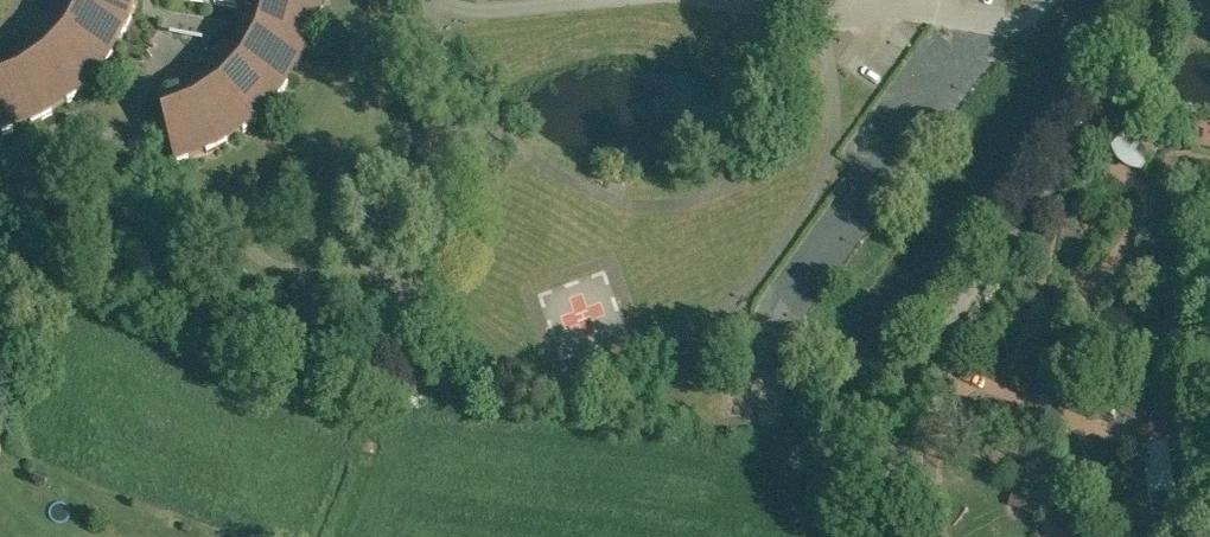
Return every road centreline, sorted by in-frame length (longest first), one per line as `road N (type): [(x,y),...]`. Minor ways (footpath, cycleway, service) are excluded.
road 1 (track): [(0,160),(54,201),(61,231),(54,295),(0,439)]

